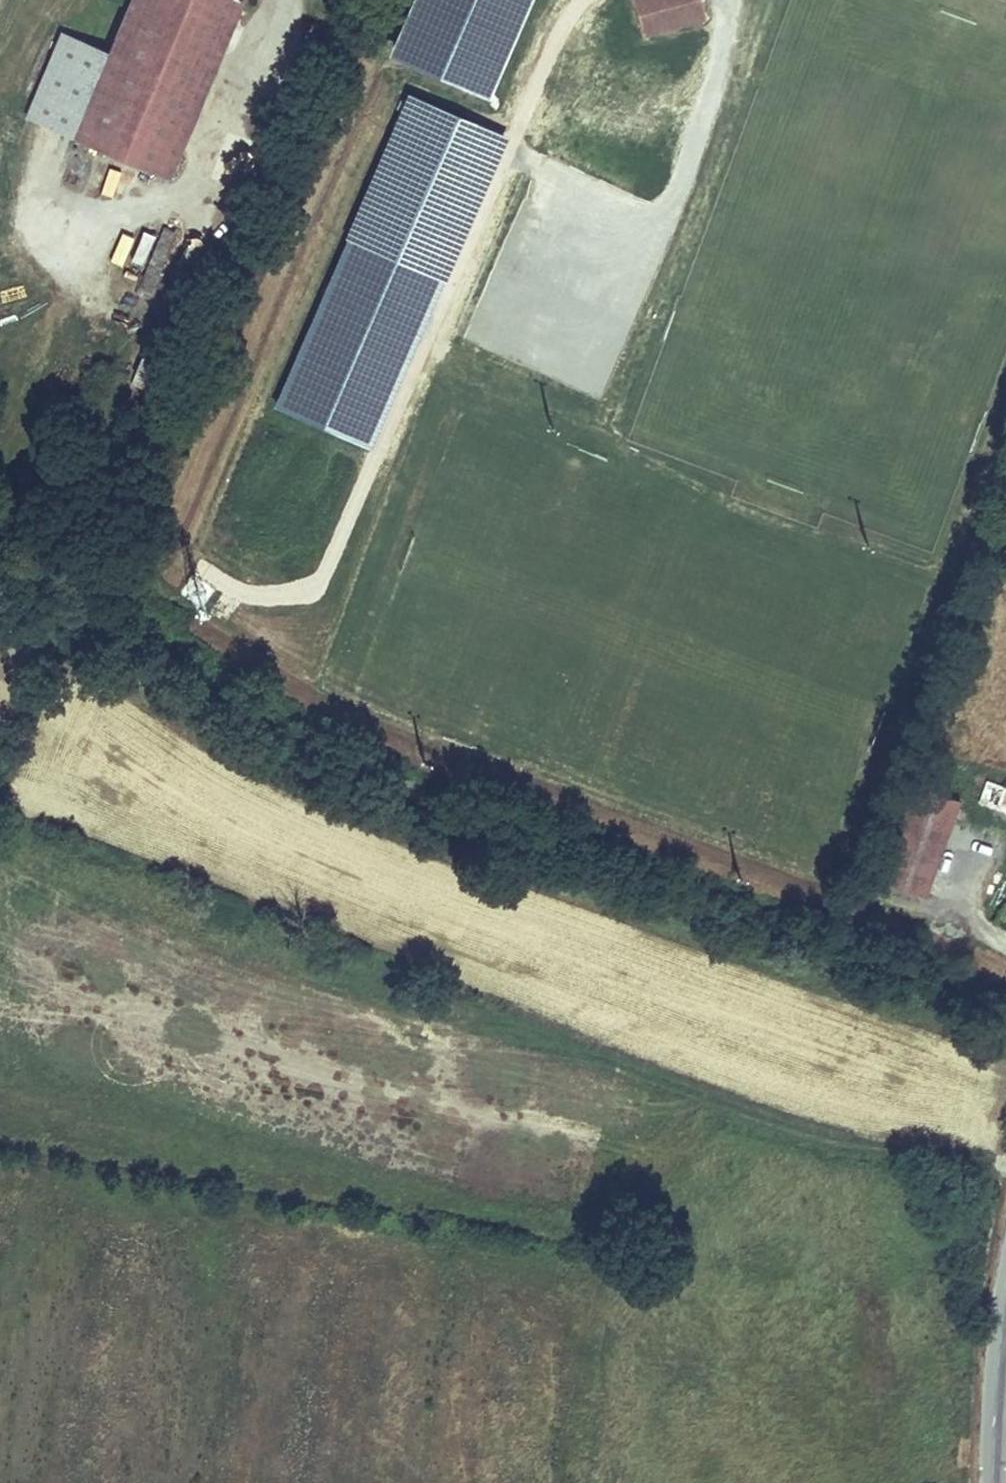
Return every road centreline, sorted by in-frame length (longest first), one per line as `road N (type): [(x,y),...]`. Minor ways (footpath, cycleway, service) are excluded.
road 1 (tertiary): [(1005,1287),(991,1482)]

